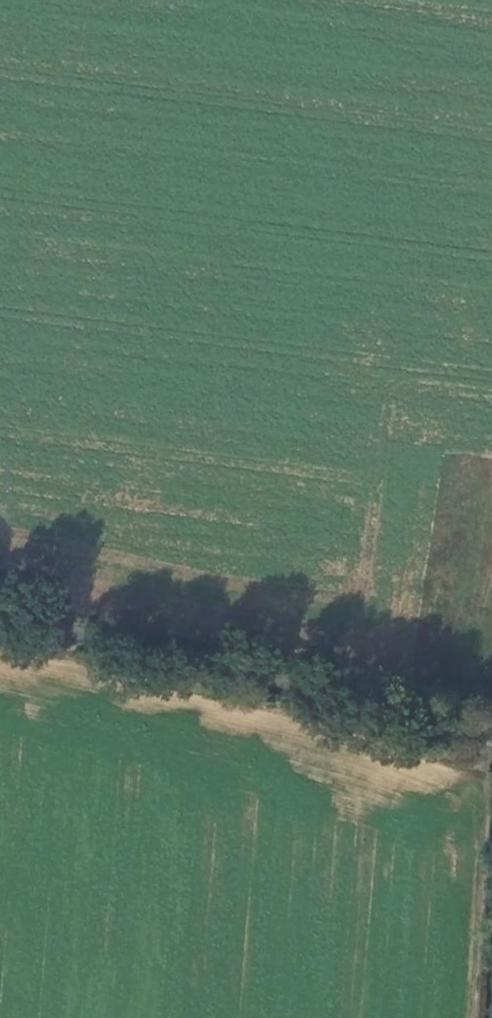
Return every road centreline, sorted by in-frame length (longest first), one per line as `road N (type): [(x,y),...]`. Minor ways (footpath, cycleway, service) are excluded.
road 1 (unclassified): [(0,613),(232,660),(491,741)]

